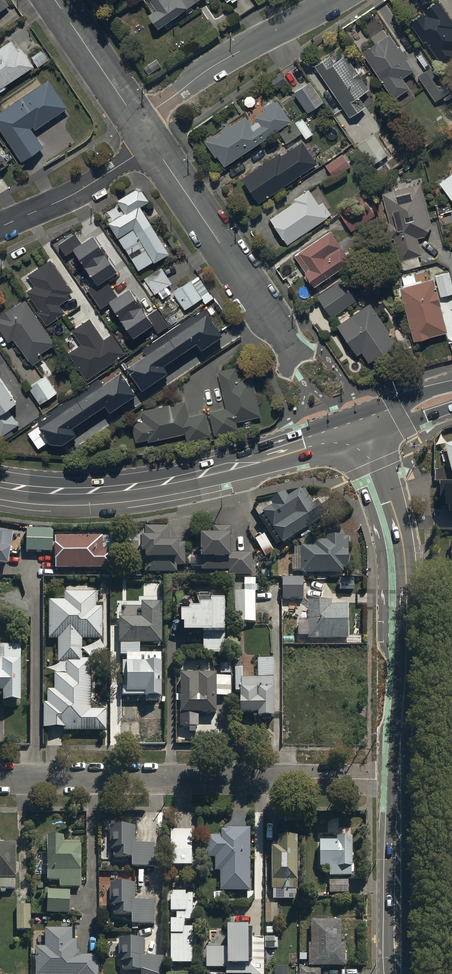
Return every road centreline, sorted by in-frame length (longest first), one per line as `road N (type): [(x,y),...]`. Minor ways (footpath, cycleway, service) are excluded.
road 1 (residential): [(0,778),(401,778)]
road 2 (secondary): [(0,484),(129,487),(264,461),(358,431)]
road 3 (tertiary): [(358,431),(404,551),(401,778)]
road 4 (residential): [(152,144),(288,342)]
road 5 (residential): [(137,121),(202,73),(334,0)]
road 6 (tertiary): [(401,778),(399,973)]
road 7 (residential): [(0,229),(152,144)]
road 8 (residential): [(55,0),(137,121)]

